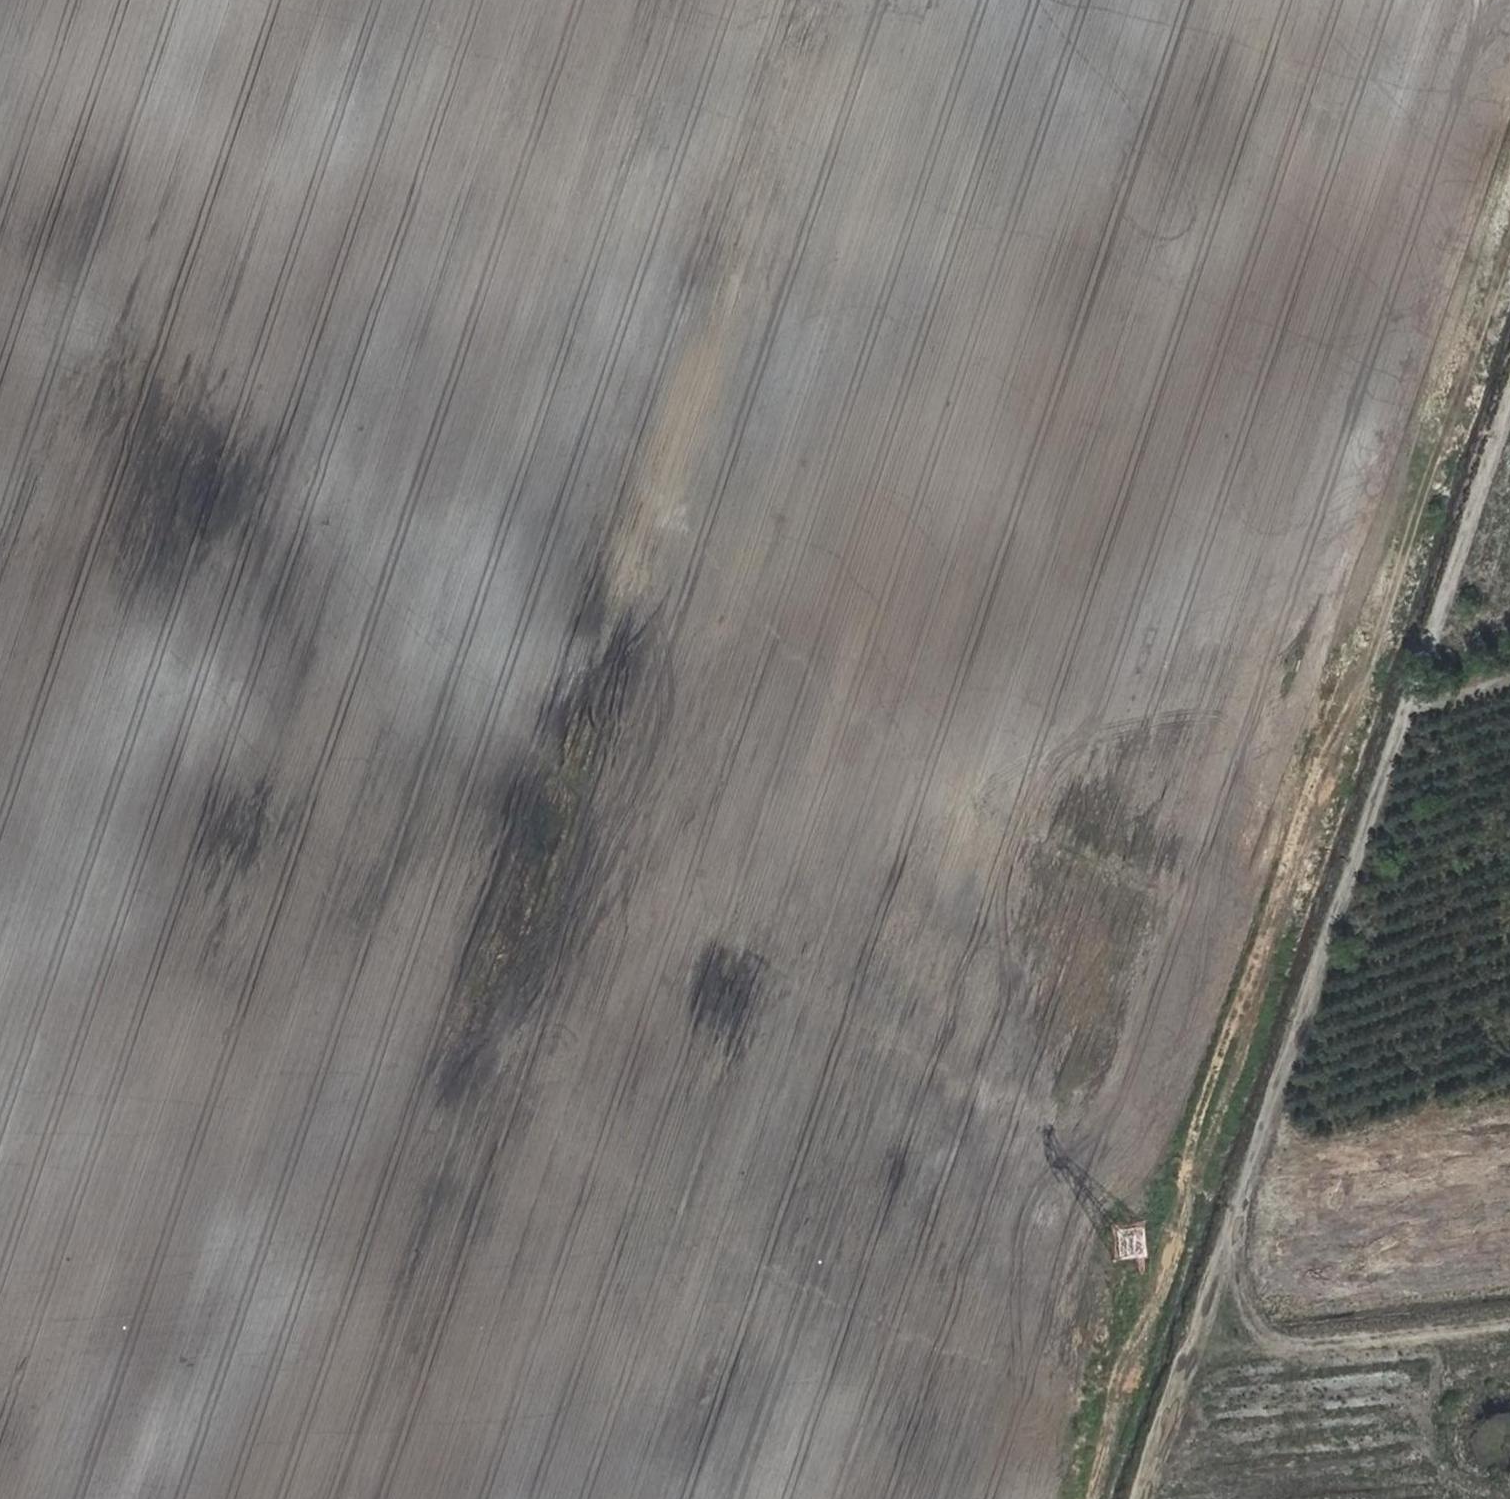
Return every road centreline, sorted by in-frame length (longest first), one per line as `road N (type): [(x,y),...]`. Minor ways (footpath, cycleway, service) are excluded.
road 1 (track): [(1509,468),(1209,1356),(1153,1498)]
road 2 (track): [(1509,1324),(1209,1356)]

